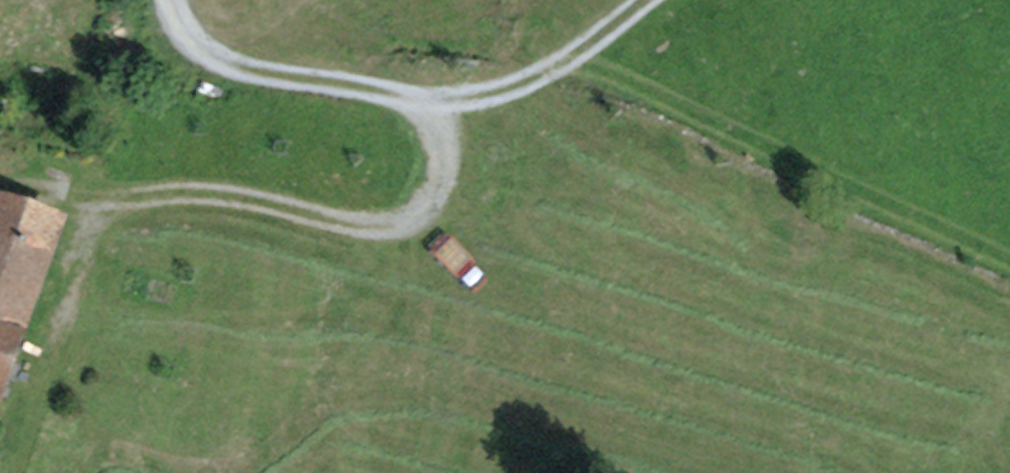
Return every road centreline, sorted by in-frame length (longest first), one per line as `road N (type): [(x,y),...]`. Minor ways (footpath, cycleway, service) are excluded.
road 1 (track): [(422,93),(448,161),(432,208),(400,225),(370,227),(221,194),(0,185)]
road 2 (track): [(184,0),(207,41),(258,65),(422,93),(488,93),(555,72),(645,0)]
road 3 (track): [(579,52),(1009,255)]

